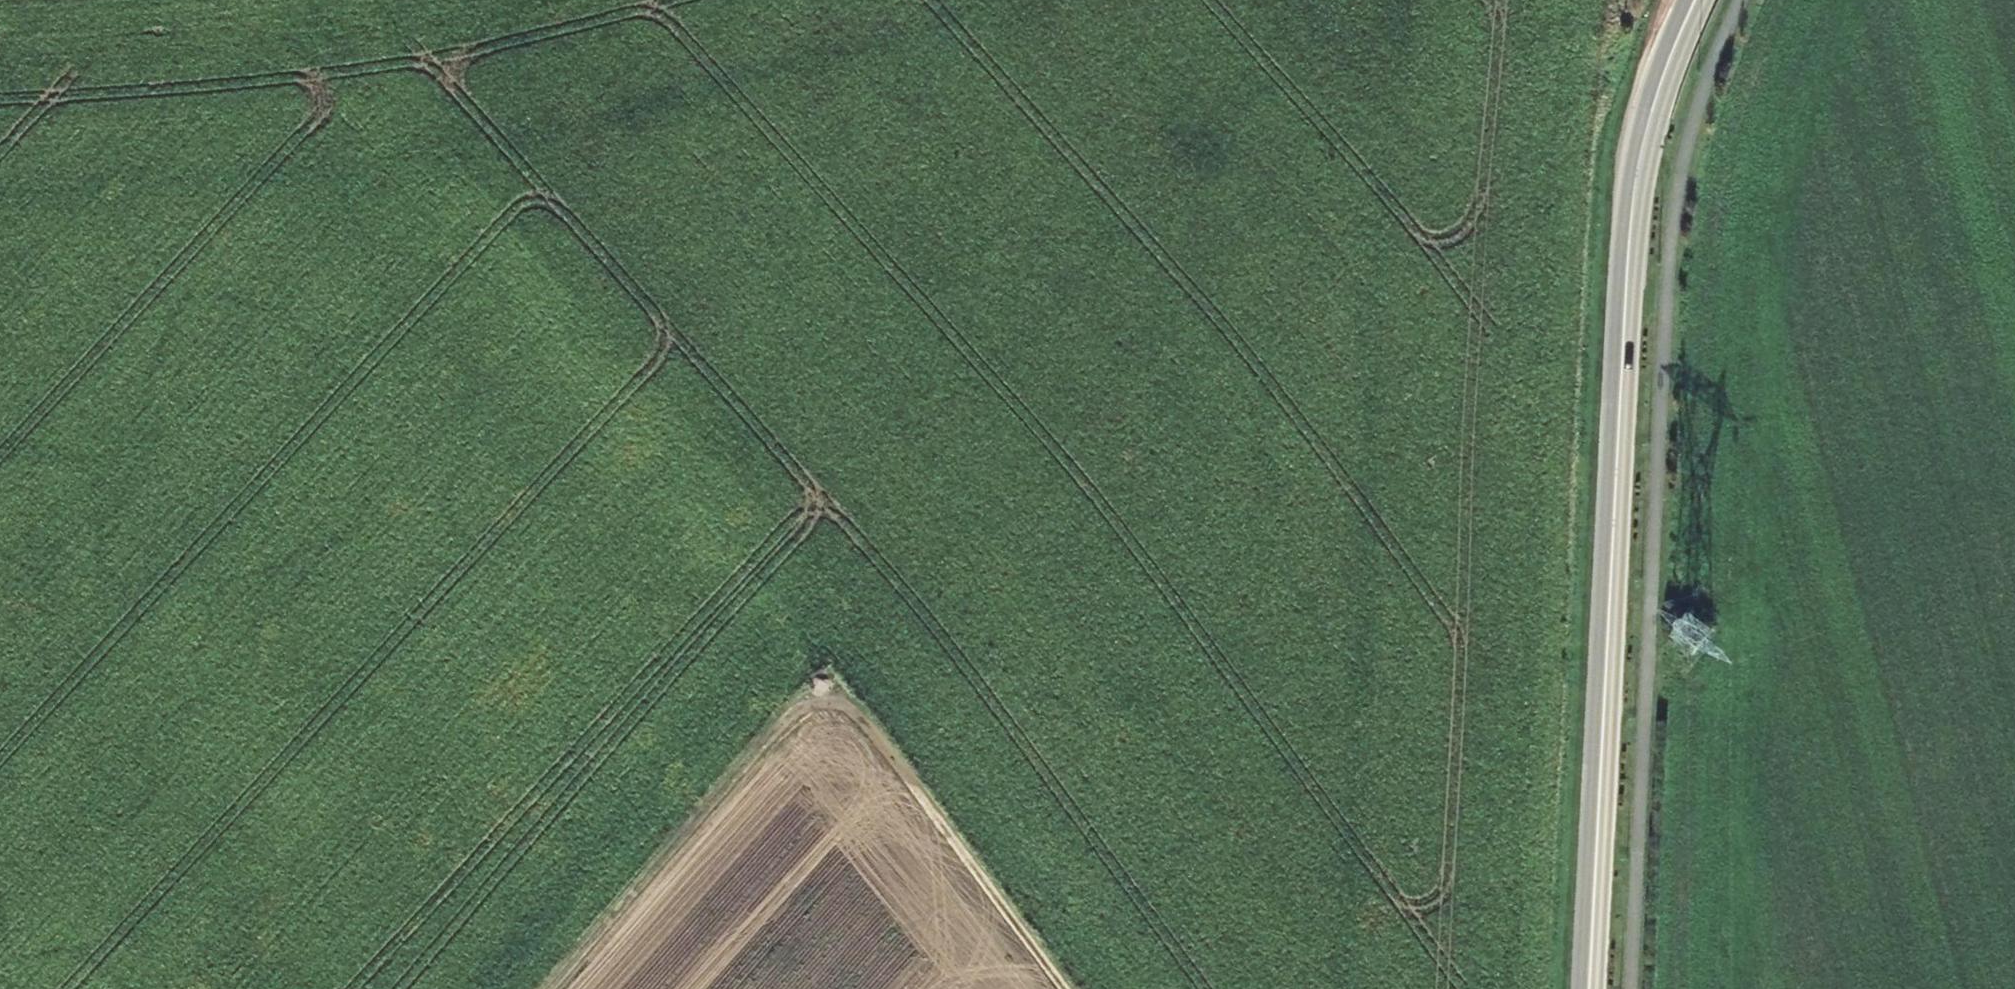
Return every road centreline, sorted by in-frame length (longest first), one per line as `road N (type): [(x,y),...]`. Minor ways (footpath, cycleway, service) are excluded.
road 1 (tertiary): [(1695,0),(1650,122),(1628,251),(1590,988)]
road 2 (track): [(549,988),(785,722),(836,697),(884,748),(1066,988)]

